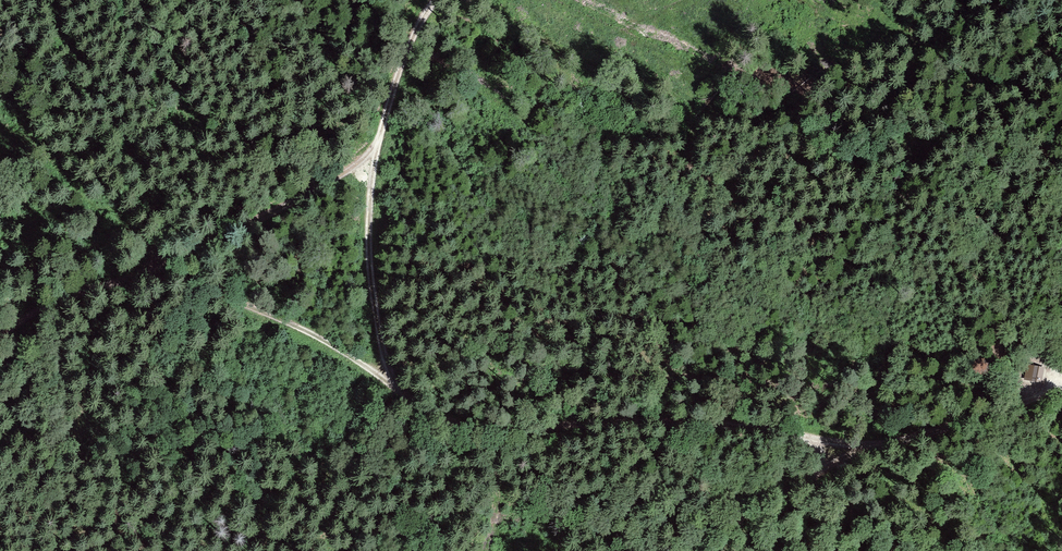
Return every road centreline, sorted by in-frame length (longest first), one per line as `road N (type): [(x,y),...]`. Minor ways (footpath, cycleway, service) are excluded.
road 1 (track): [(0,333),(45,303),(160,270),(308,332),(386,386)]
road 2 (track): [(854,448),(721,425),(493,430),(445,421)]
road 3 (track): [(386,386),(371,266),(373,154),(409,59),(442,0)]
road 4 (track): [(703,550),(719,535),(649,480),(564,456),(473,443),(386,386)]
road 5 (track): [(719,535),(854,448),(918,438),(1061,391)]
road 6 (track): [(373,154),(312,200),(160,270)]

